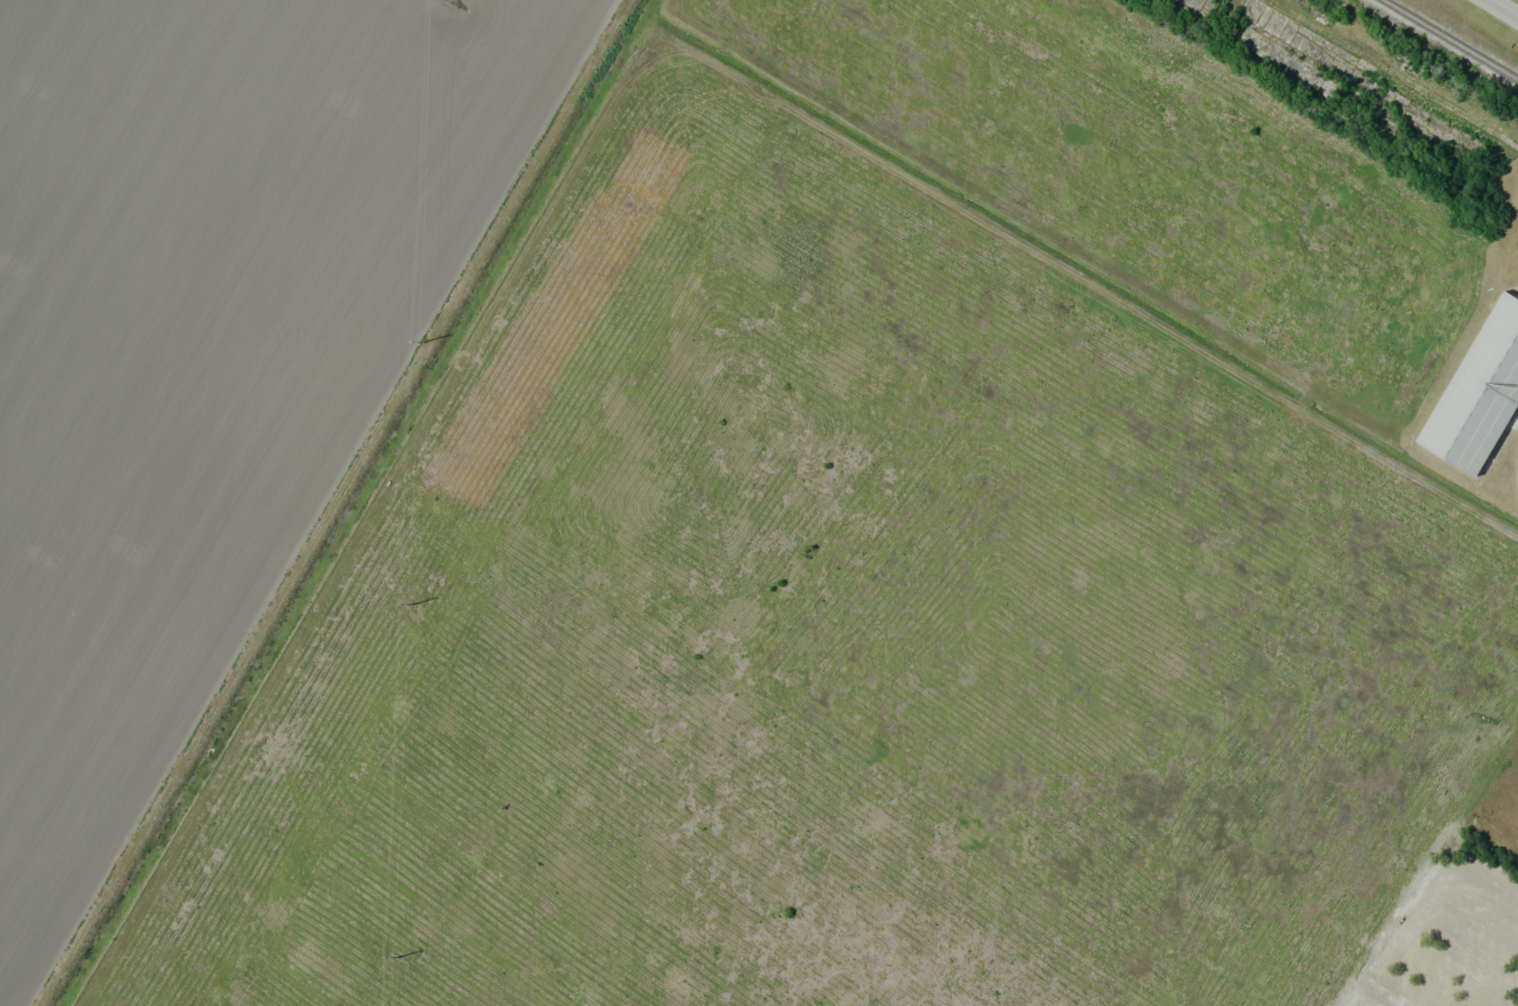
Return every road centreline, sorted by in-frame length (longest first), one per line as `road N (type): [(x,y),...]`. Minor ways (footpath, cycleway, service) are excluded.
road 1 (residential): [(799,119),(1517,533)]

